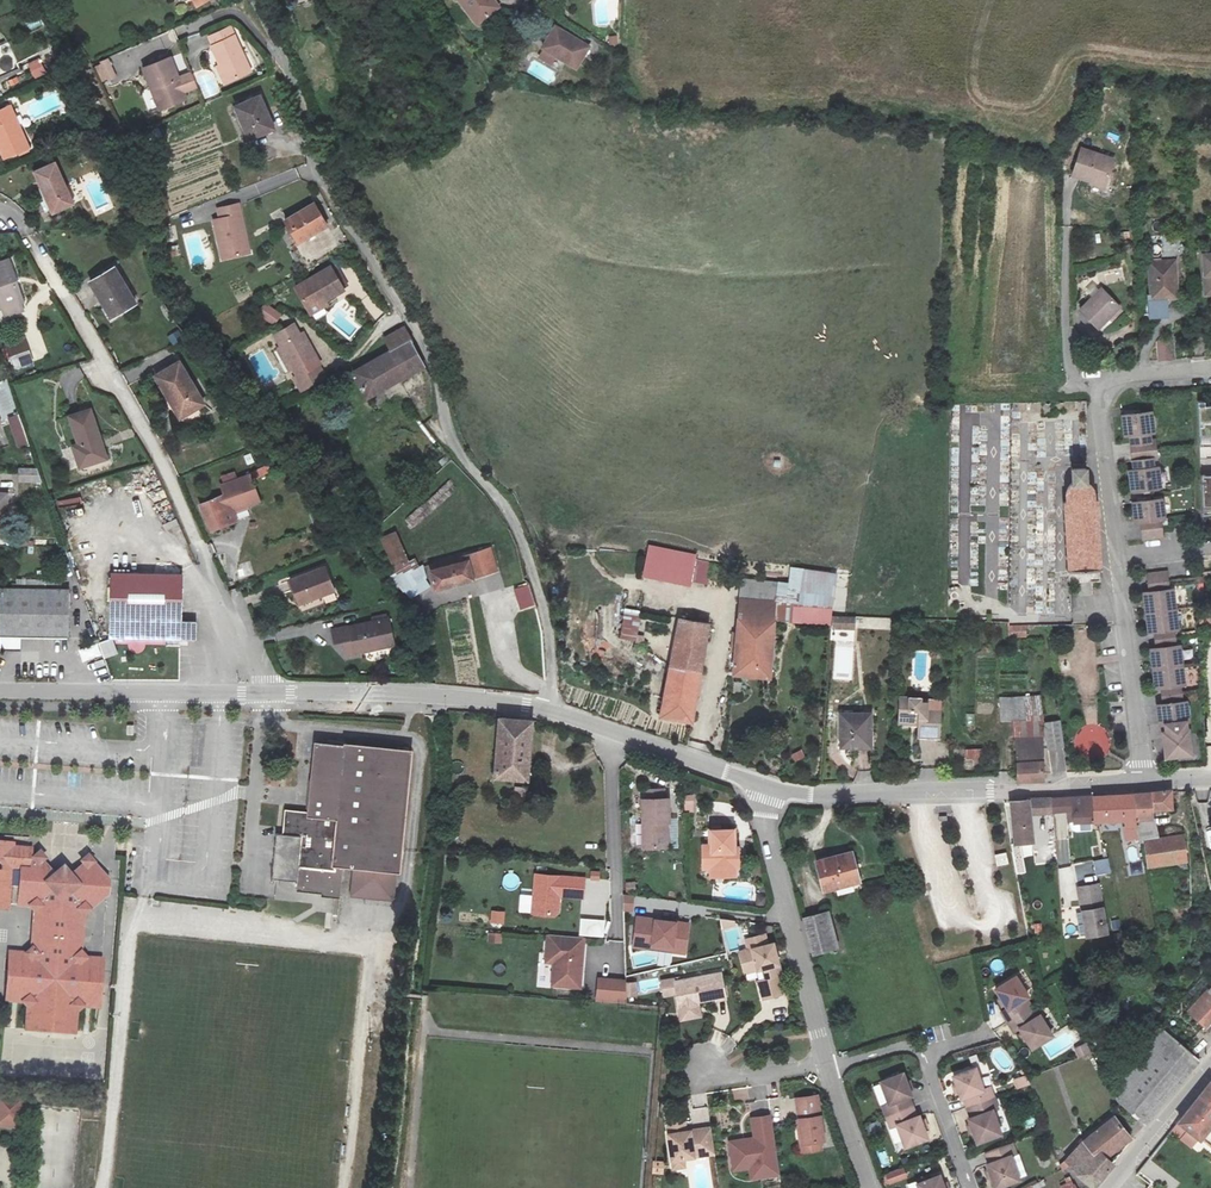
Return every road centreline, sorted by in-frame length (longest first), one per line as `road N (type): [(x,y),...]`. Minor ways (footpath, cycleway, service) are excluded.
road 1 (unclassified): [(550,709),(549,635),(516,526),(450,436),(432,360),(325,185),(298,94),(254,0)]
road 2 (residential): [(0,222),(30,236),(158,454),(269,693)]
road 3 (residential): [(1100,386),(1146,783)]
road 4 (unclassified): [(766,784),(817,797),(1146,783)]
road 5 (unclassified): [(269,693),(426,693),(550,709)]
road 6 (unclassified): [(0,692),(269,693)]
road 7 (residential): [(1069,192),(1066,345),(1072,376),(1100,386)]
road 8 (residential): [(615,903),(790,920)]
road 9 (residential): [(615,903),(610,731)]
road 10 (residential): [(1104,1187),(1210,1060)]
road 11 (unclassified): [(610,731),(766,784)]
road 12 (residential): [(832,1070),(790,920)]
road 13 (residential): [(790,920),(764,818),(766,784)]
road 14 (residential): [(930,1056),(974,1187)]
road 15 (residential): [(705,1067),(717,1078),(832,1070)]
road 16 (residential): [(871,1187),(832,1070)]

